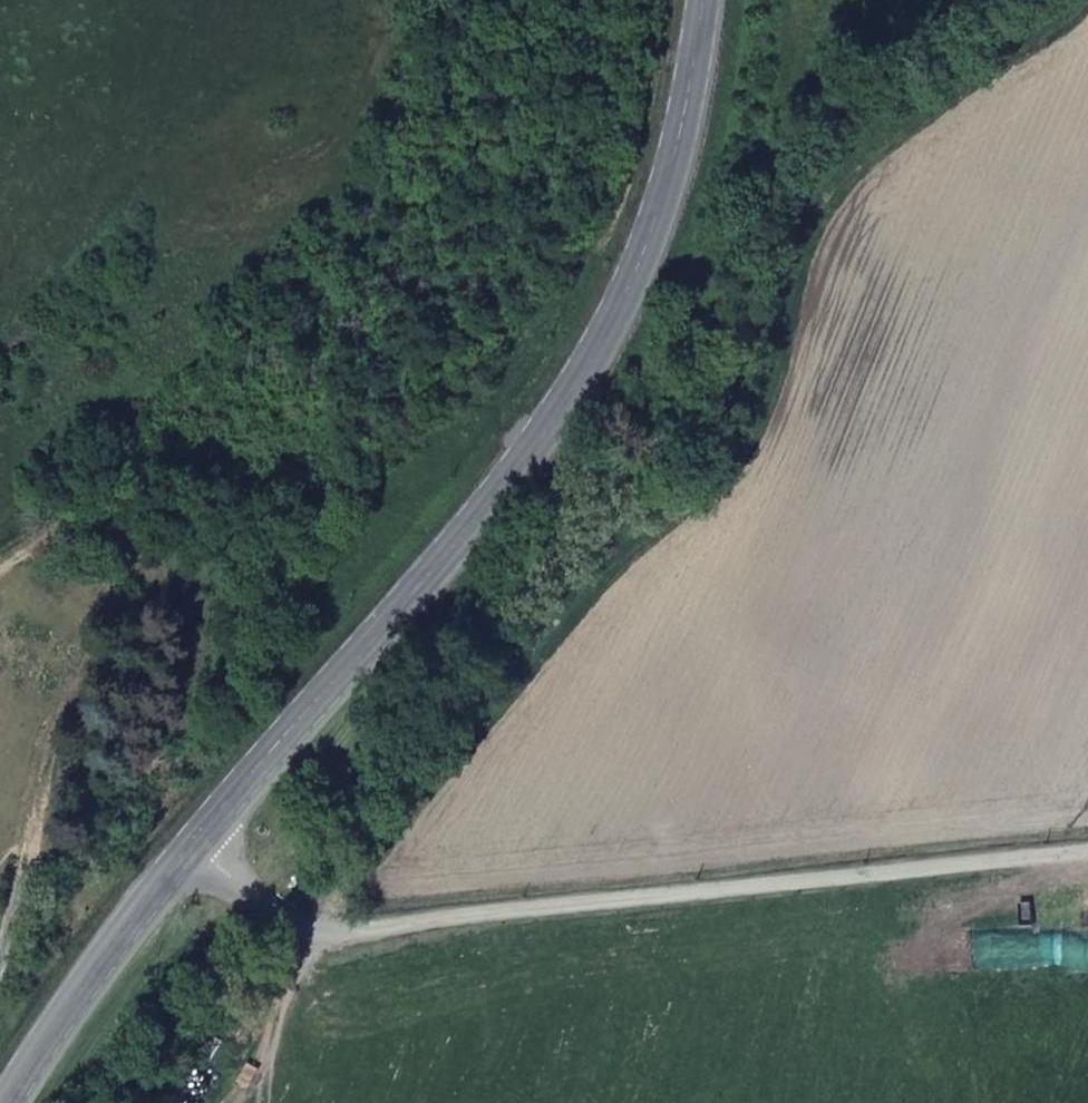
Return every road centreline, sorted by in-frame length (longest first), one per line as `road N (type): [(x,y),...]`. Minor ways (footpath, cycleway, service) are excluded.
road 1 (secondary): [(706,0),(689,142),(631,291),(522,461),(196,838)]
road 2 (unclassified): [(196,838),(310,938),(1087,850)]
road 3 (secondary): [(196,838),(80,989),(11,1102)]

